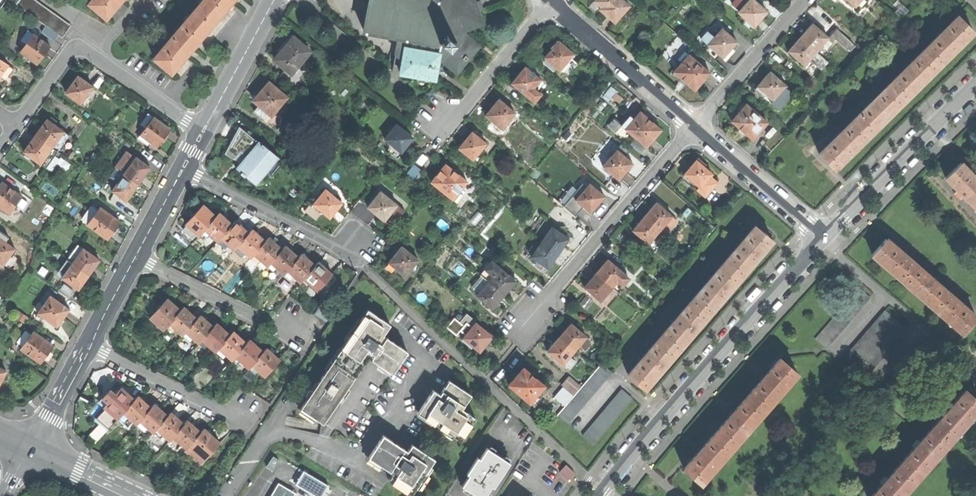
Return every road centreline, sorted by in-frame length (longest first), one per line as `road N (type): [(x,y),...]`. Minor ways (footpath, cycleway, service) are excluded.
road 1 (tertiary): [(600,495),(822,240)]
road 2 (residential): [(692,128),(525,325)]
road 3 (residential): [(203,132),(82,48),(64,58),(17,125)]
road 4 (tertiary): [(822,240),(975,86)]
road 5 (residential): [(183,167),(324,241),(356,244),(364,268)]
road 6 (residential): [(692,128),(550,2)]
road 7 (residential): [(135,258),(299,331)]
road 8 (residential): [(822,240),(692,128)]
road 9 (residential): [(692,128),(806,0)]
road 10 (residential): [(90,345),(242,416)]
road 11 (residential): [(550,2),(462,109),(438,117)]
road 12 (residential): [(274,0),(203,132)]

